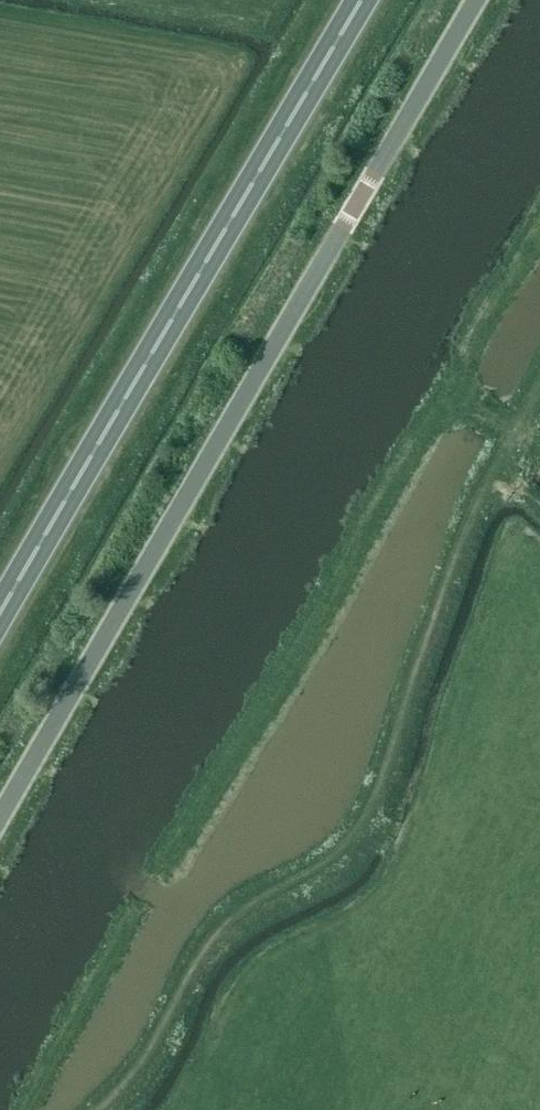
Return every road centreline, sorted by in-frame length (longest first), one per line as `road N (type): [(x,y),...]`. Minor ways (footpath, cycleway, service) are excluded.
road 1 (unclassified): [(0,828),(478,0)]
road 2 (track): [(98,1109),(141,1063),(231,914),(322,864),(353,835),(376,792),(475,514),(539,400)]
road 3 (trunk): [(0,606),(357,0)]

